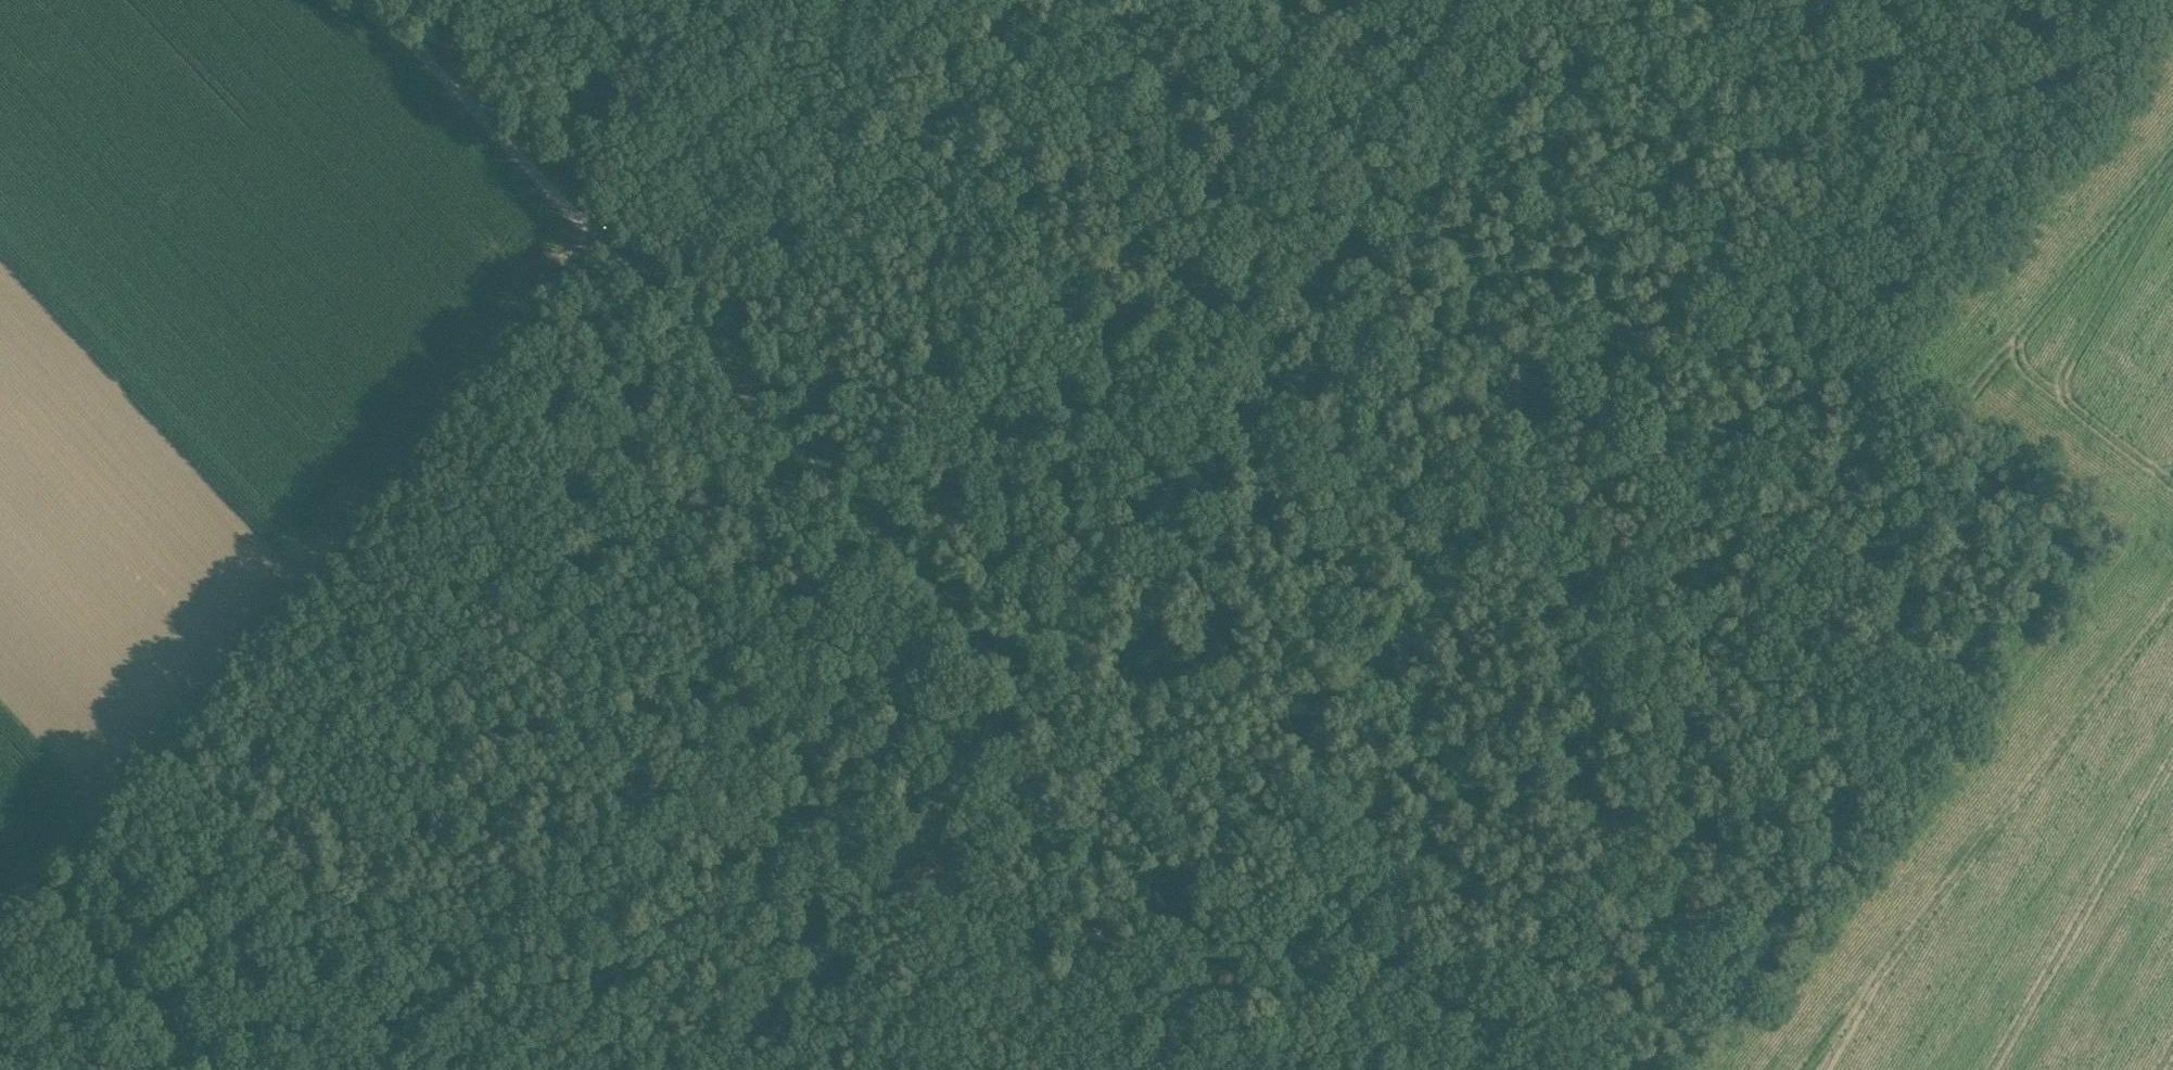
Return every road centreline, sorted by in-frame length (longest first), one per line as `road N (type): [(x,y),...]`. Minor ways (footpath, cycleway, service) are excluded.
road 1 (unclassified): [(797,1069),(887,950),(1043,682),(361,0)]

